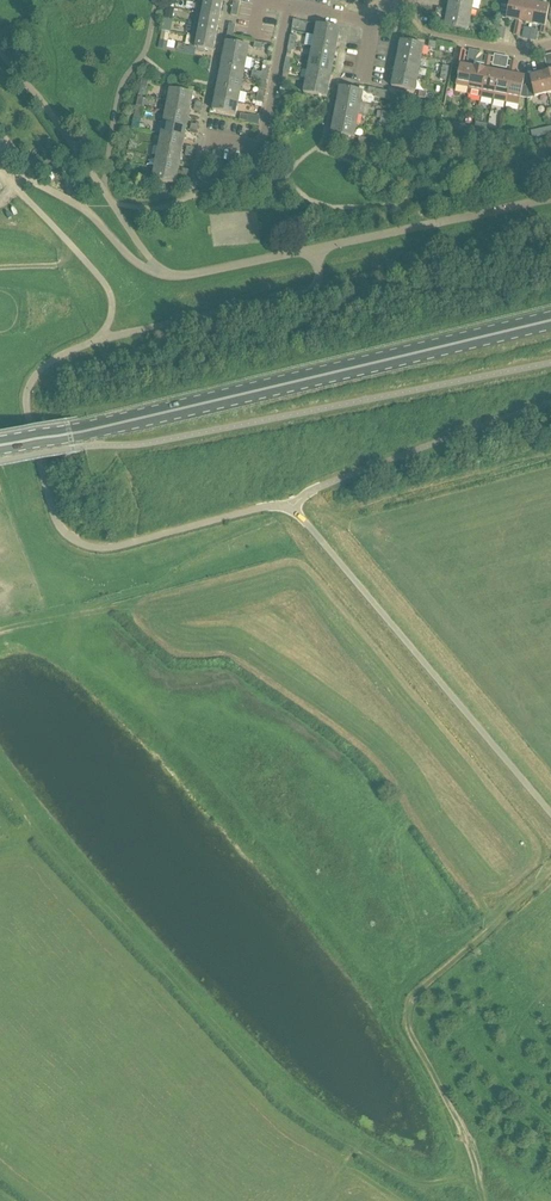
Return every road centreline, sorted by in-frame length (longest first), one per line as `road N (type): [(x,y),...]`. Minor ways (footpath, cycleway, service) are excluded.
road 1 (unclassified): [(96,341),(51,362),(28,393),(56,517),(73,541),(114,548),(252,511),(291,508),(550,813)]
road 2 (primary): [(0,451),(550,320)]
road 3 (track): [(464,1135),(410,1031),(411,1001),(550,876)]
road 4 (unclassified): [(317,250),(319,283),(307,293),(96,341)]
road 5 (unclassified): [(550,199),(317,250)]
road 6 (unclassified): [(7,179),(102,280),(113,308),(96,341)]
road 7 (residential): [(404,3),(424,32),(519,51),(550,43)]
road 8 (unclassified): [(161,272),(200,274),(317,250)]
road 9 (unclassified): [(161,272),(36,184)]

